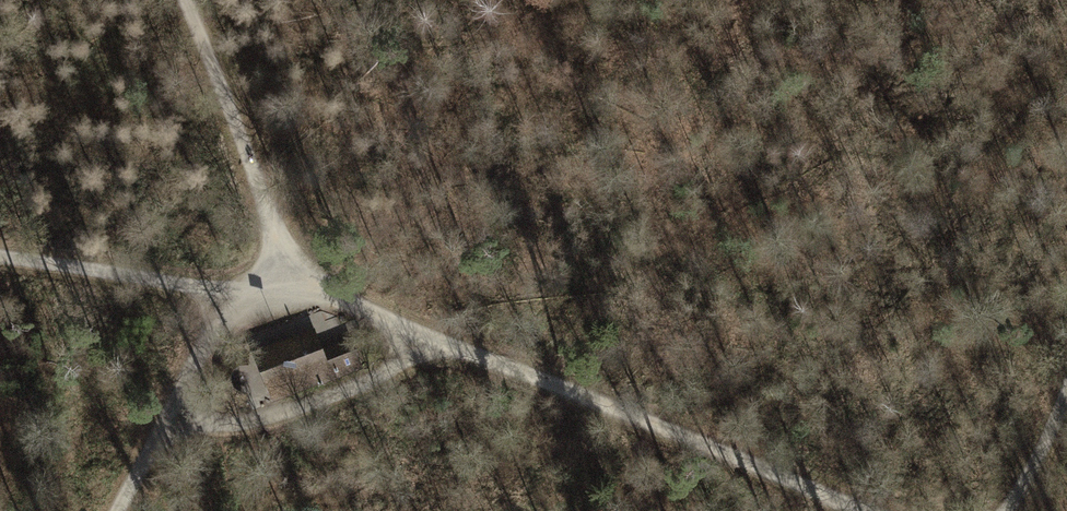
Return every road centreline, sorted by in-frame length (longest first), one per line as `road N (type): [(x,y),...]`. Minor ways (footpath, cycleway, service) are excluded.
road 1 (track): [(870,510),(455,347),(272,291)]
road 2 (track): [(455,347),(242,429),(174,422),(144,455),(116,510)]
road 3 (track): [(272,291),(281,237),(189,0)]
road 4 (track): [(272,291),(0,250)]
road 5 (track): [(272,291),(206,343),(174,422)]
road 6 (track): [(1066,374),(1016,510)]

